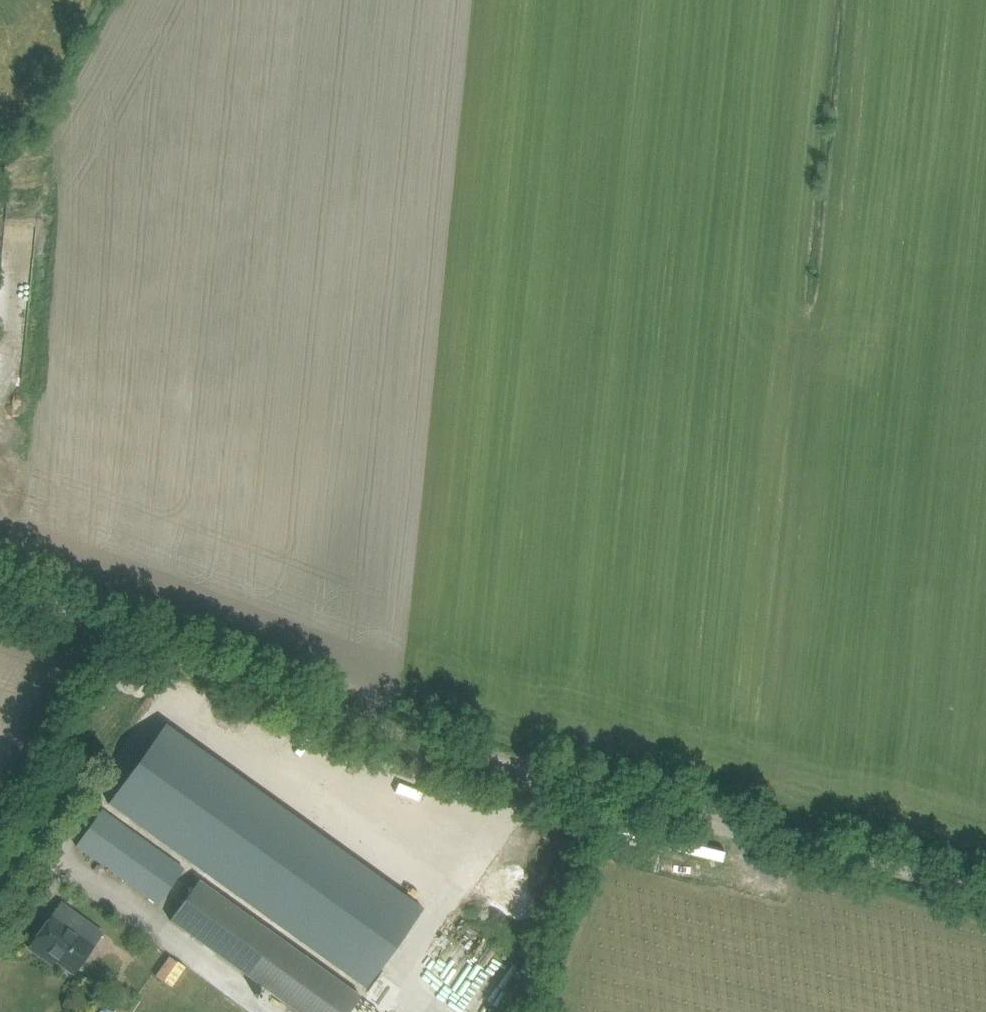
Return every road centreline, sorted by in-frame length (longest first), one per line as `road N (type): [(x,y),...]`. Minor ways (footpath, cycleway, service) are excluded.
road 1 (track): [(985,902),(746,838),(0,580)]

